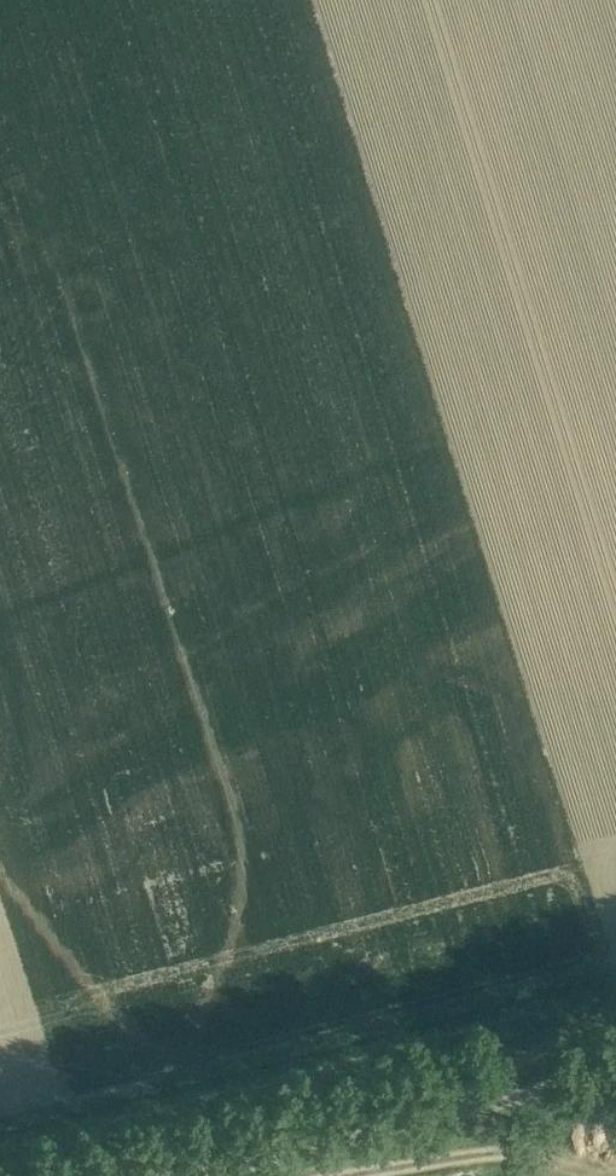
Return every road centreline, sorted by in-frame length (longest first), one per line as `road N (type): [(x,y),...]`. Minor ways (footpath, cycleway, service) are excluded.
road 1 (unclassified): [(202,1175),(615,1067)]

